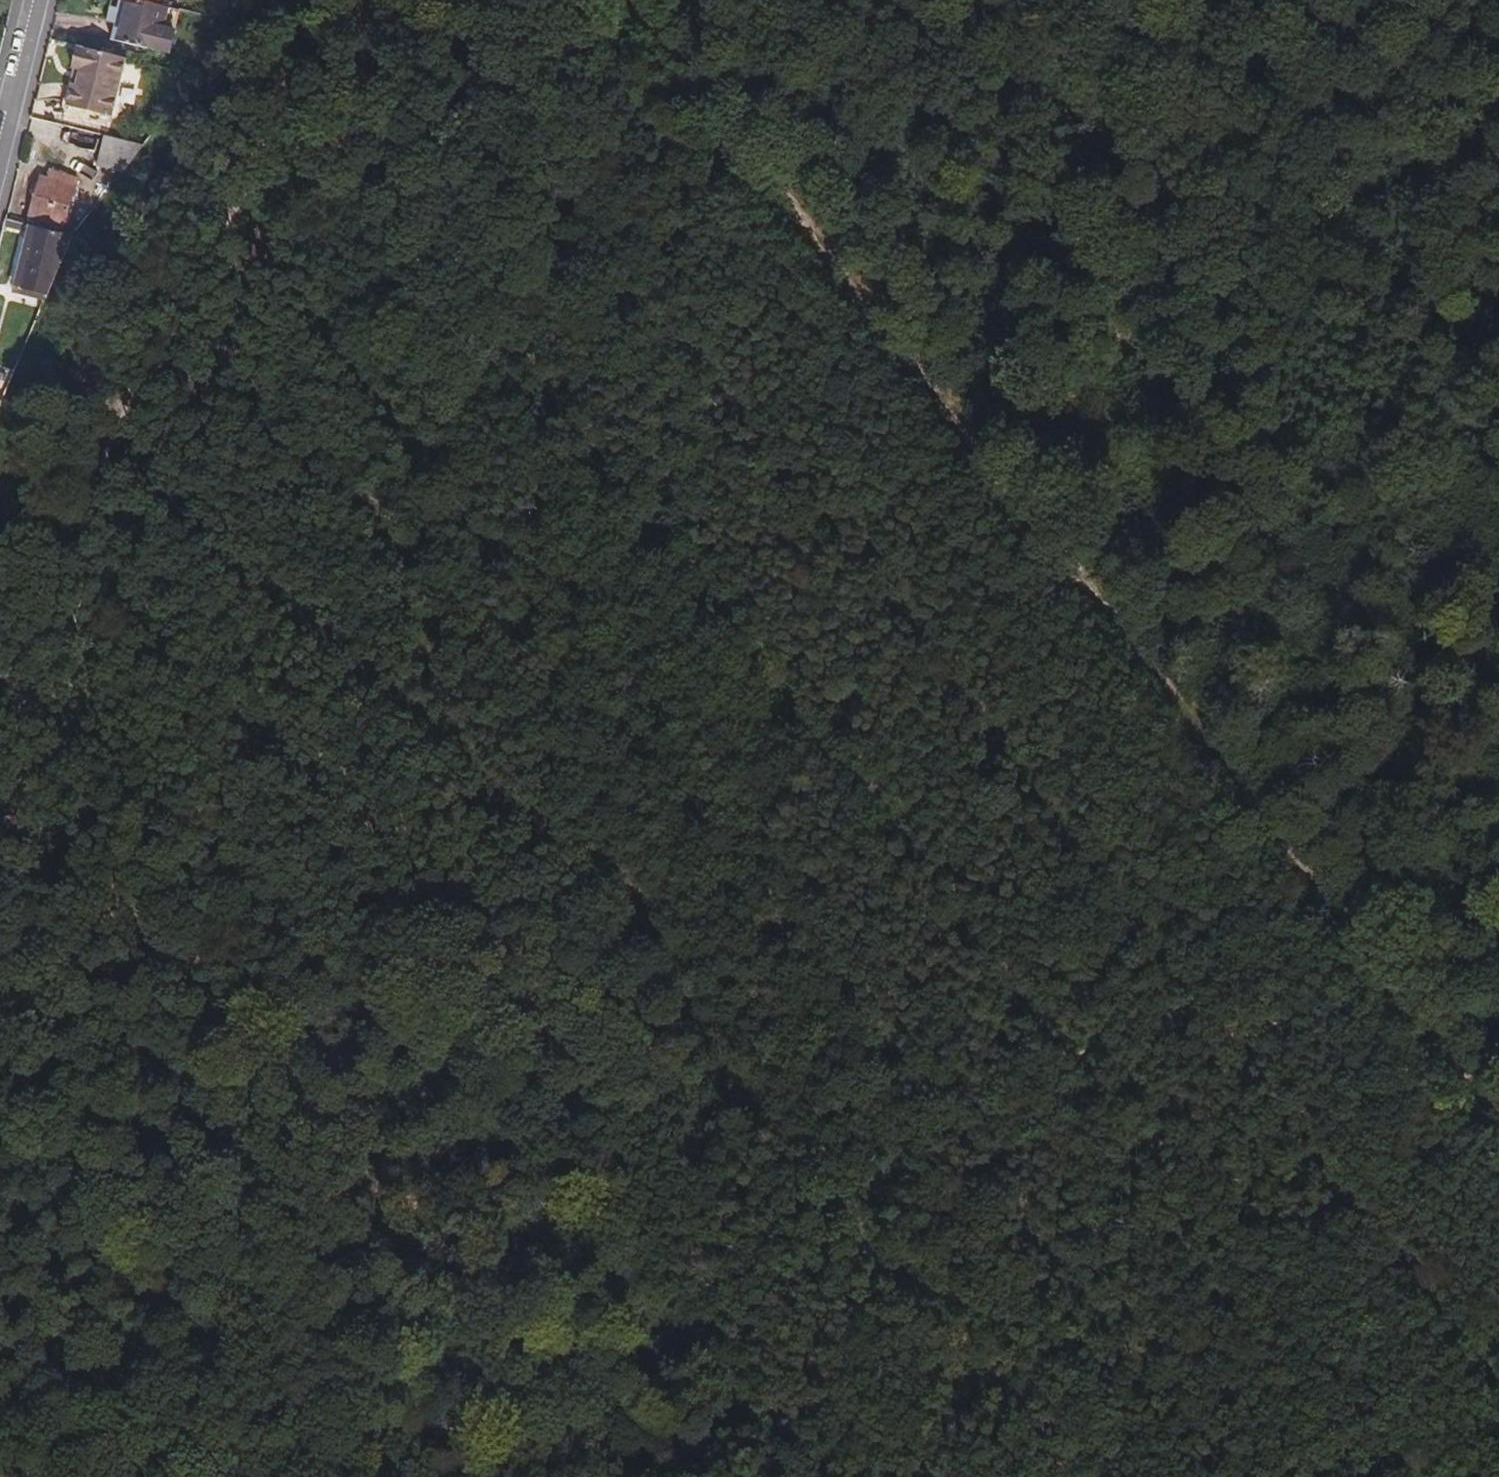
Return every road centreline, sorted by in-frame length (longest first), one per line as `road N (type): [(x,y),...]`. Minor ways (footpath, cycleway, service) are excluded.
road 1 (residential): [(35,0),(0,142)]

